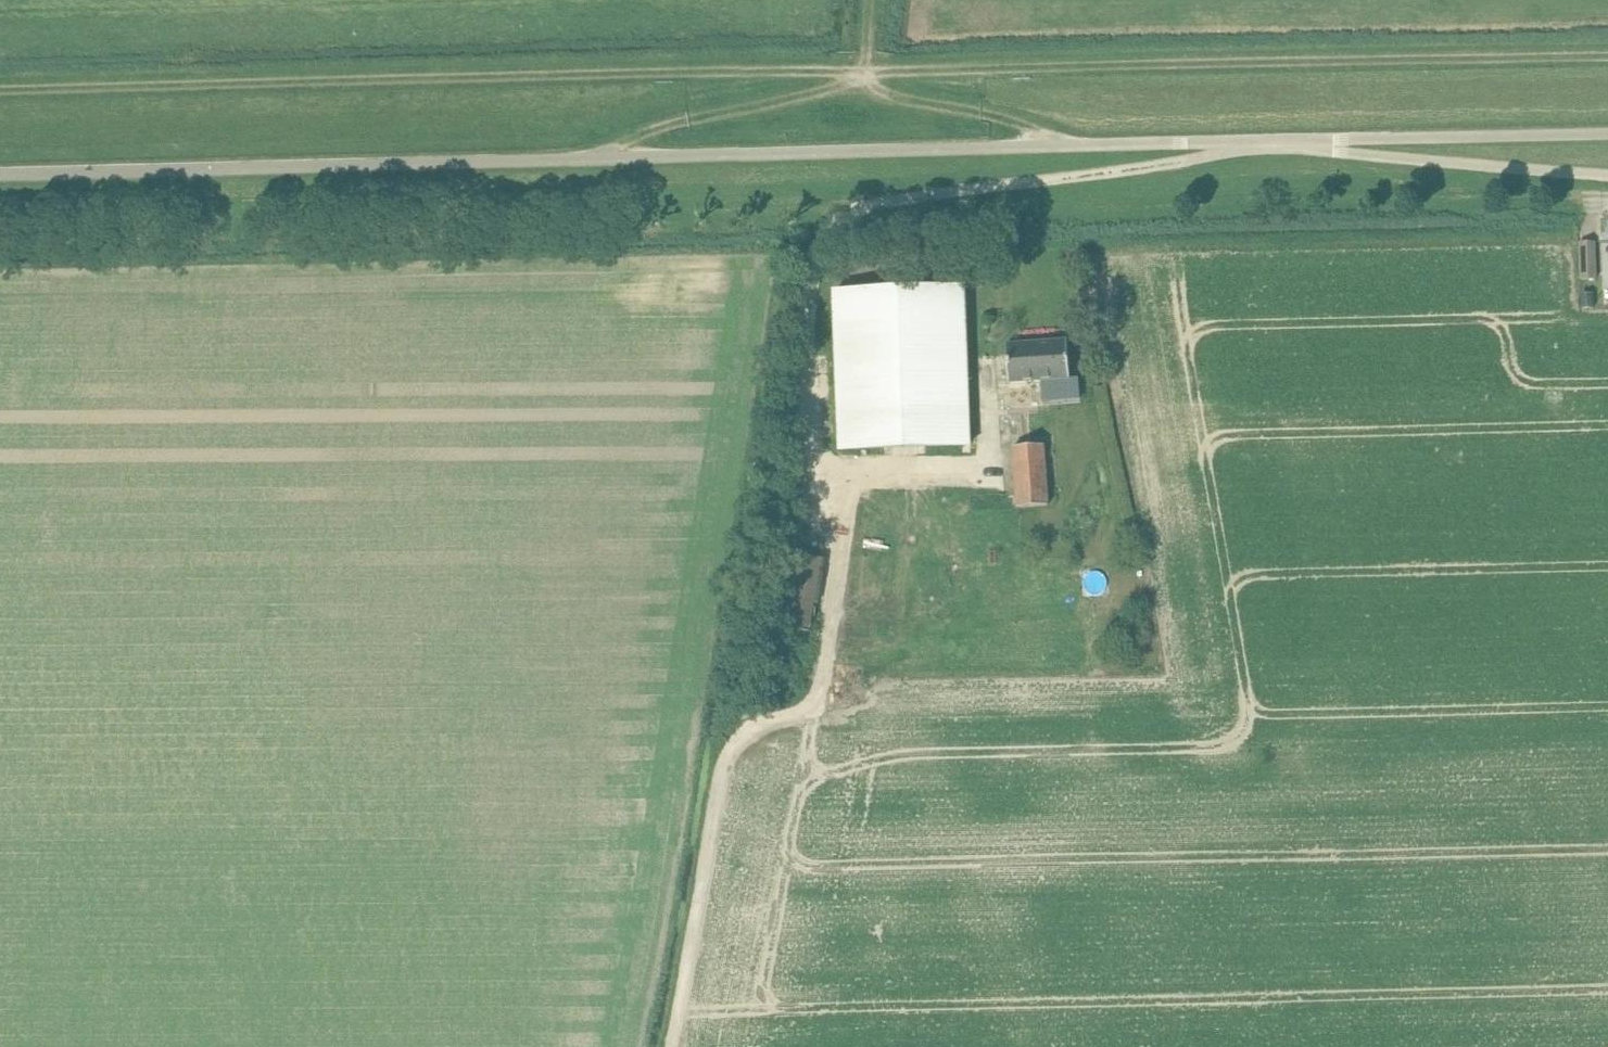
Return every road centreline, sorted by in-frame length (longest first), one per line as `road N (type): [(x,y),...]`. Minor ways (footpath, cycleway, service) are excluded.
road 1 (track): [(0,97),(1607,57)]
road 2 (unclassified): [(1244,139),(0,173)]
road 3 (track): [(593,156),(858,70),(948,107),(1087,142)]
road 4 (unclassified): [(1607,173),(1244,139)]
road 5 (unclassified): [(1607,134),(1244,139)]

